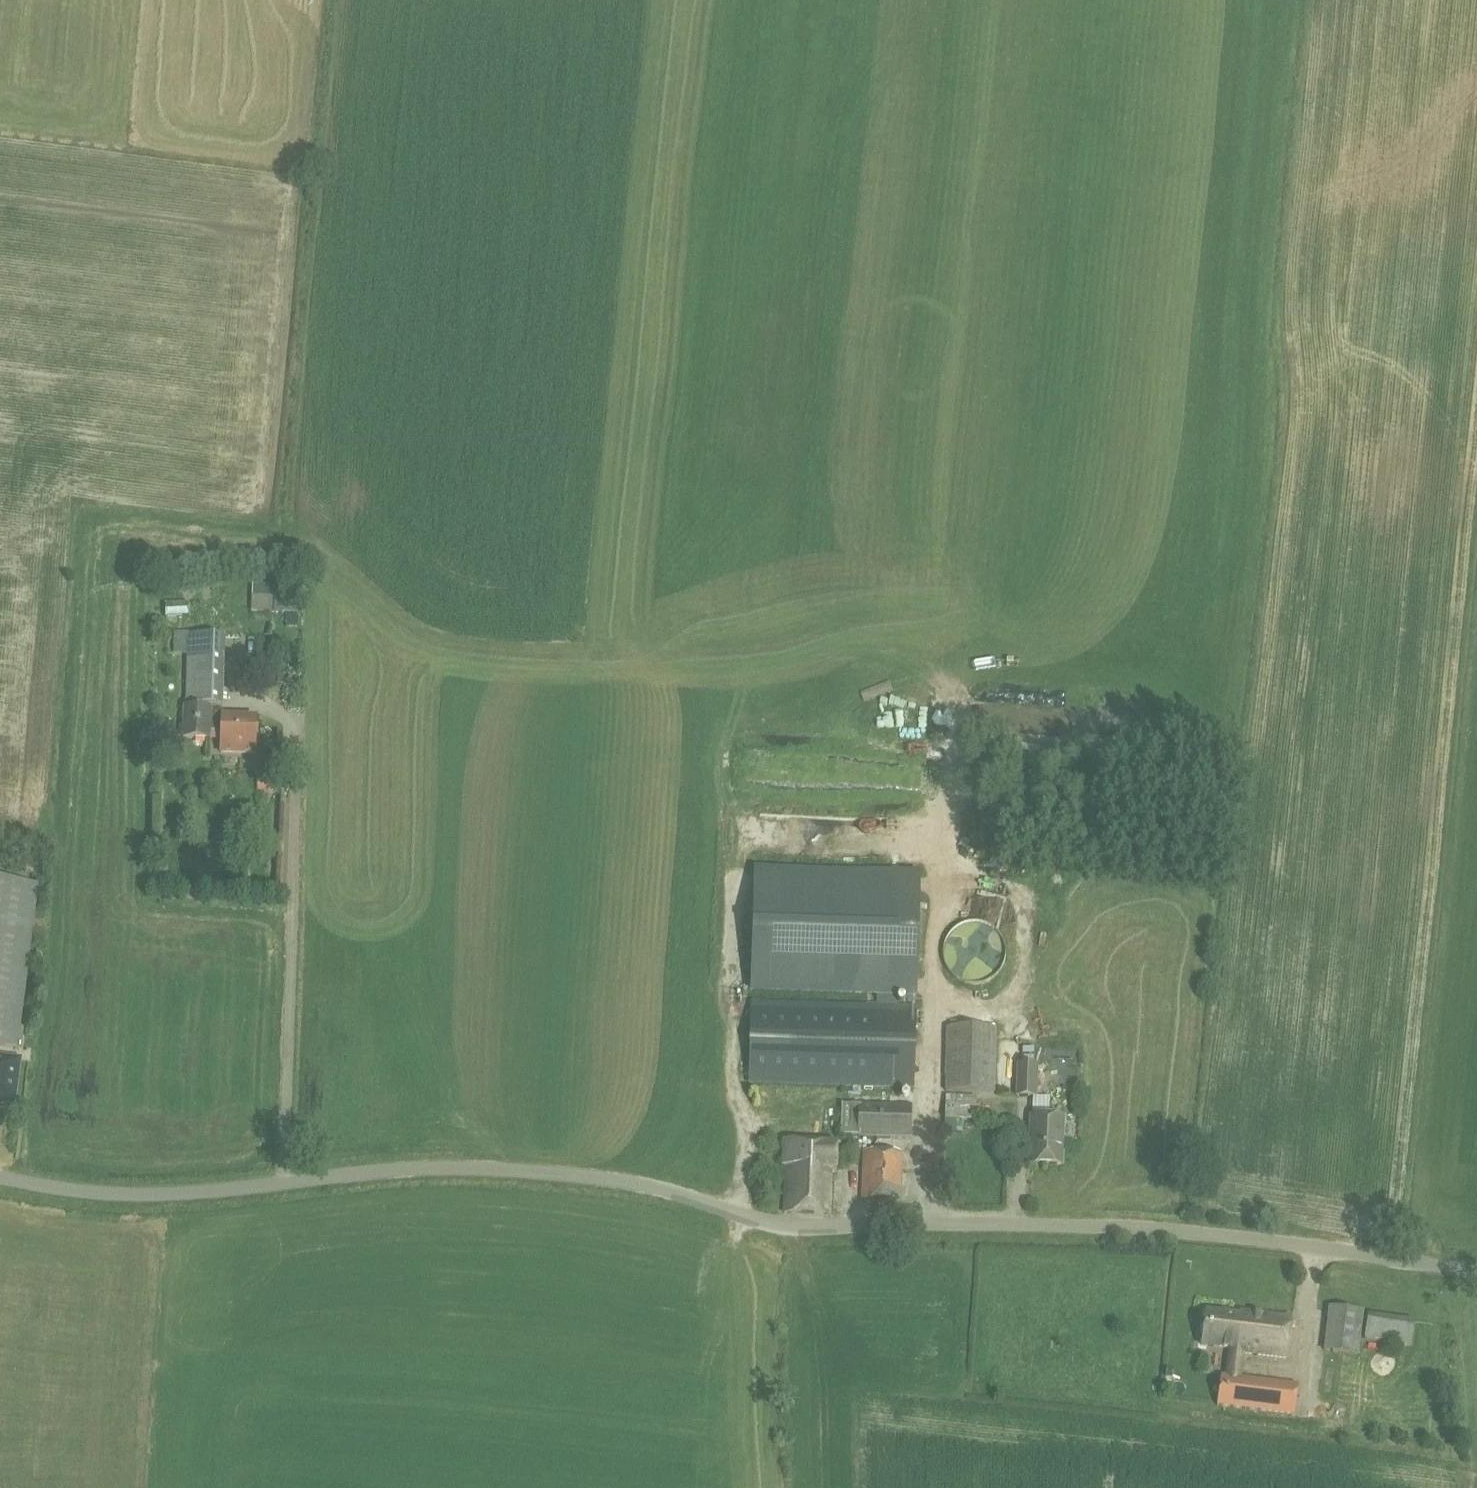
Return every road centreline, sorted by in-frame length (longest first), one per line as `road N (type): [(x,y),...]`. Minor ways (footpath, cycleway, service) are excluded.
road 1 (unclassified): [(1476,1270),(1138,1228),(798,1227),(637,1183),(506,1169),(392,1170),(146,1195),(0,1177)]

